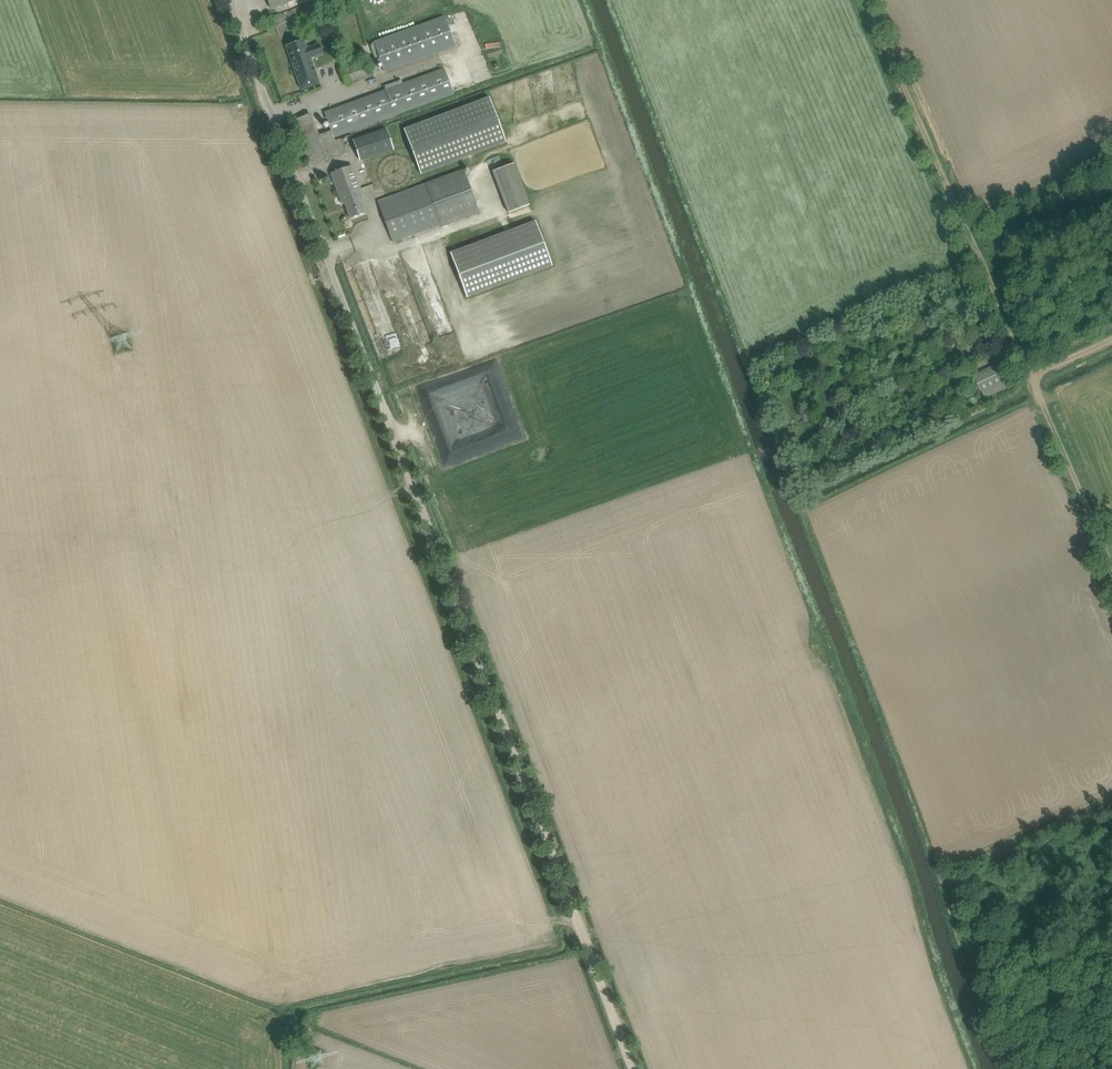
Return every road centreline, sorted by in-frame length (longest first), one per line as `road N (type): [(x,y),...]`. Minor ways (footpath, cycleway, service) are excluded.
road 1 (unclassified): [(634,1068),(231,0)]
road 2 (track): [(1111,561),(866,0)]

